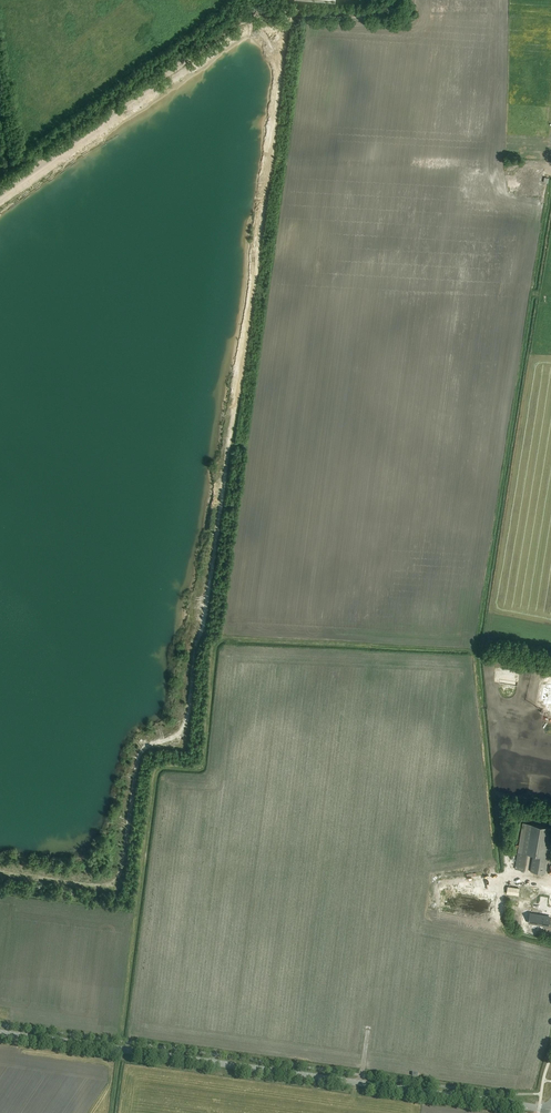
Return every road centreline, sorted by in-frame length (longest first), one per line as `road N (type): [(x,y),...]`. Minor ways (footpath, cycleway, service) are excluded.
road 1 (tertiary): [(550,1111),(0,1033)]

